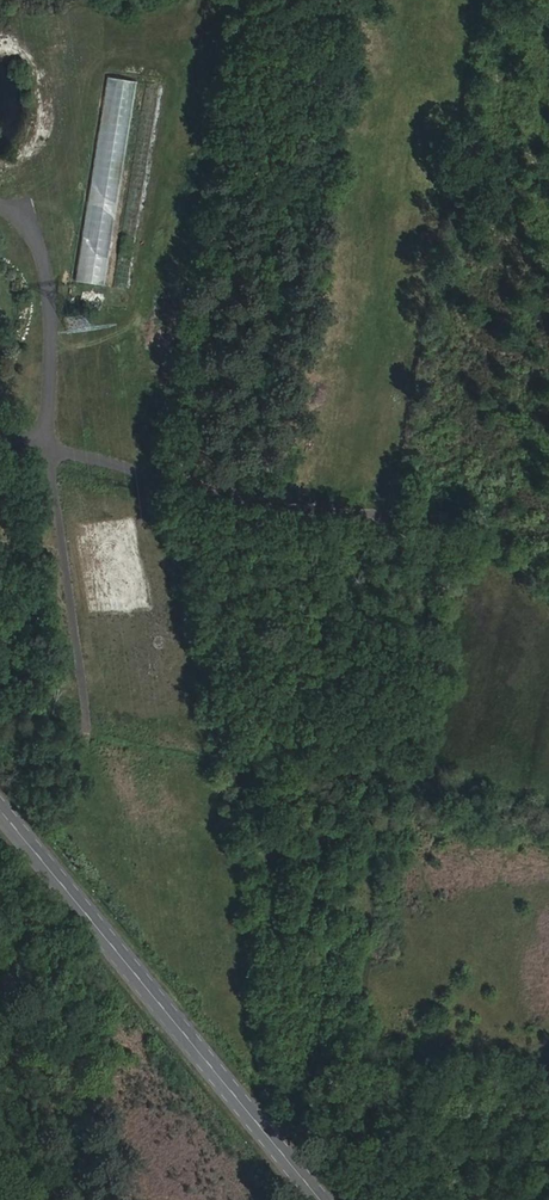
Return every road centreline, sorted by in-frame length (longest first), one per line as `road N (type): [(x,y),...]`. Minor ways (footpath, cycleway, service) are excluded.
road 1 (secondary): [(0,813),(315,1199)]

